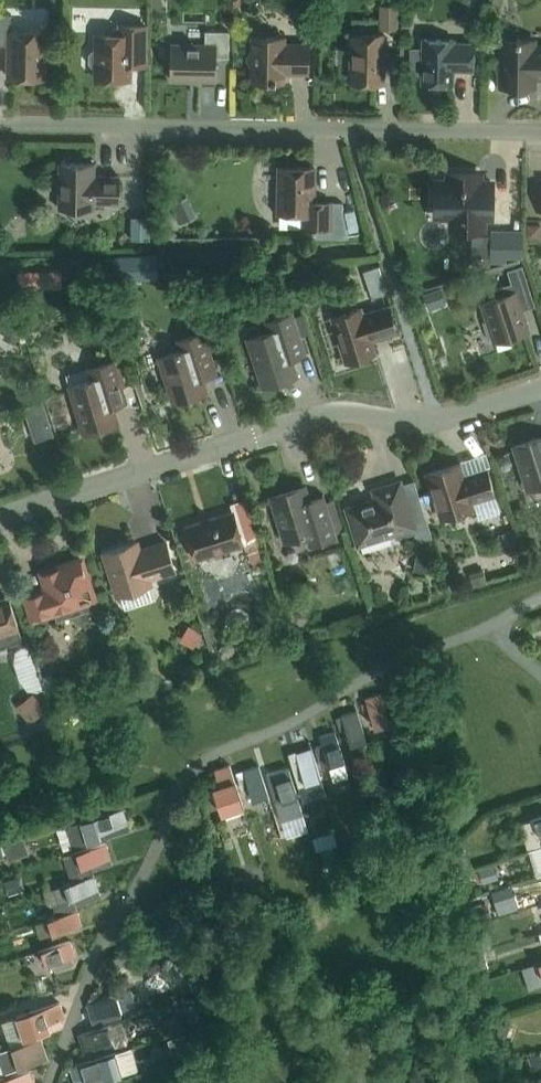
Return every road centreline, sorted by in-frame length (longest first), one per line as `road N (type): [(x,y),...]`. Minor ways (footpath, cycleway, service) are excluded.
road 1 (residential): [(0,522),(338,411),(423,423),(540,390)]
road 2 (residential): [(540,134),(0,125)]

